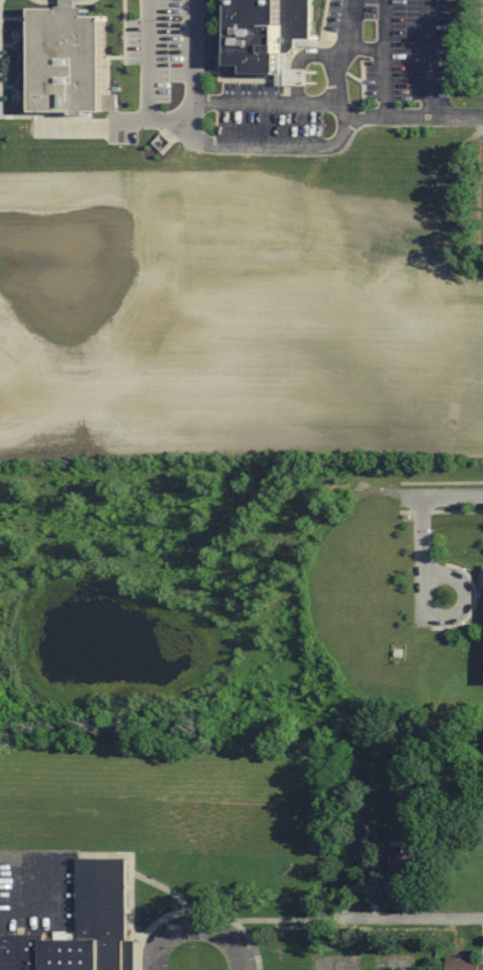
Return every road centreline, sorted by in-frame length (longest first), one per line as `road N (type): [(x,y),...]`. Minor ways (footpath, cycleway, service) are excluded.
road 1 (residential): [(359,116),(482,115)]

